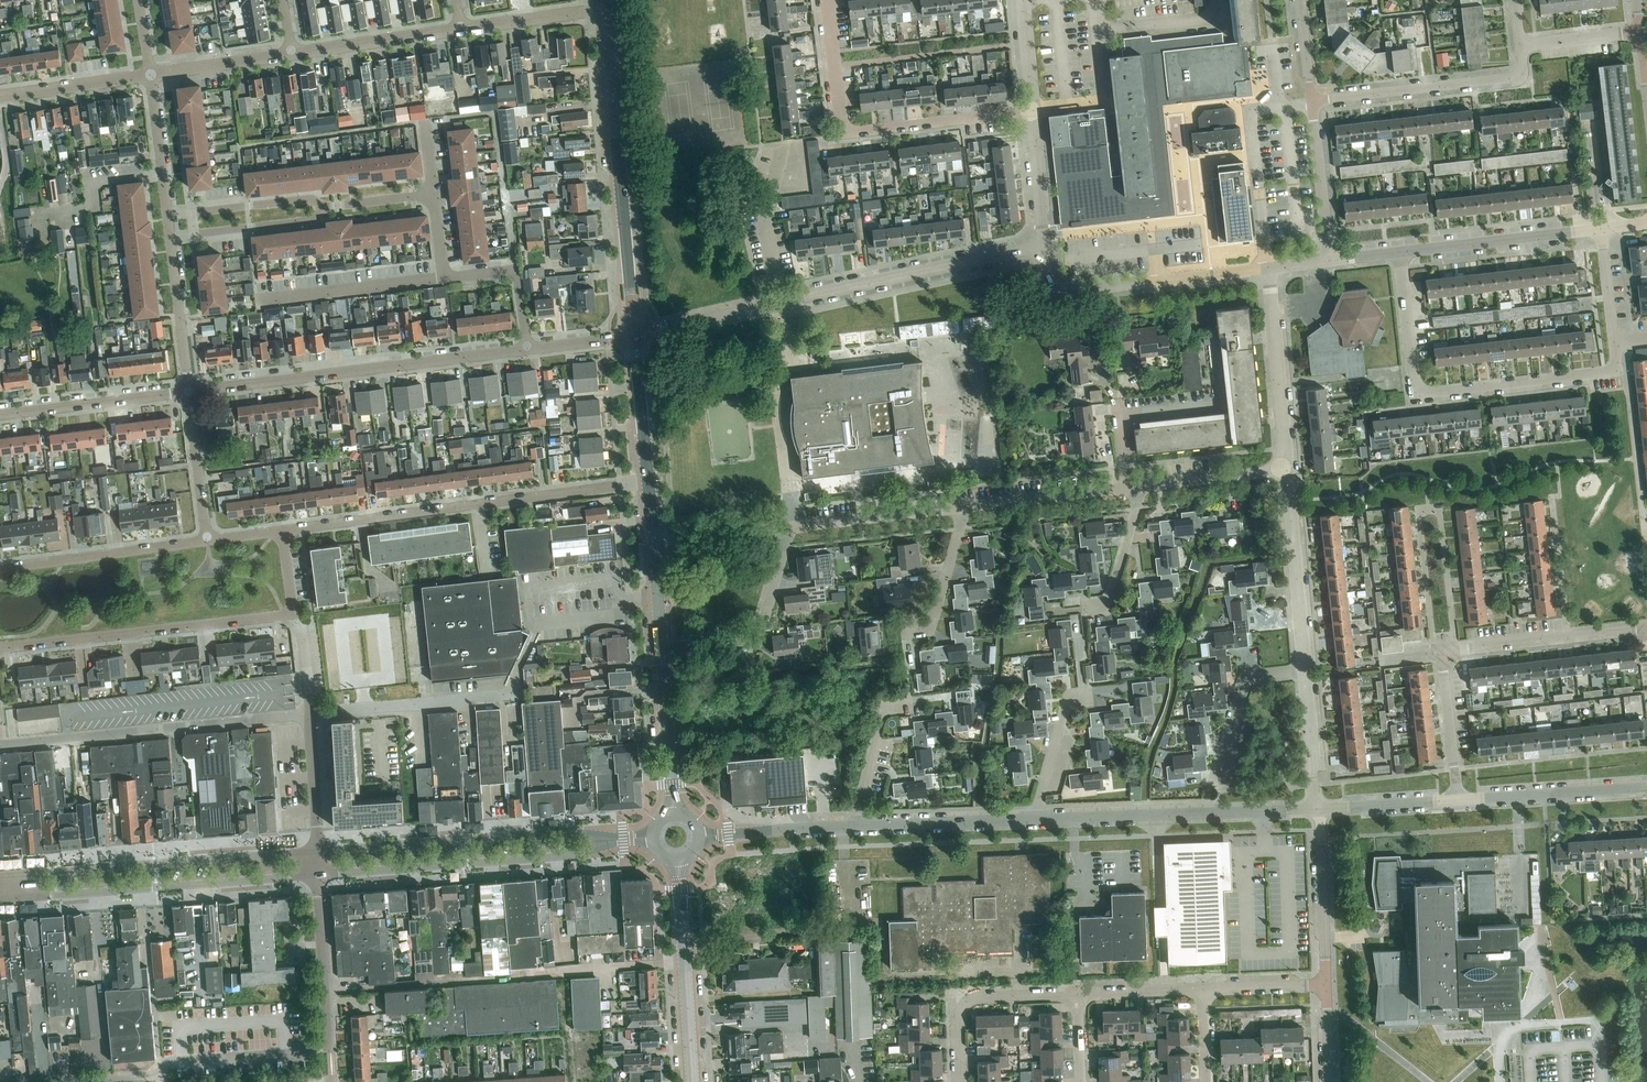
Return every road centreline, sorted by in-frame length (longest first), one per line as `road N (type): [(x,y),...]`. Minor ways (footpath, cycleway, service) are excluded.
road 1 (unclassified): [(634,336),(1044,244)]
road 2 (residential): [(0,647),(293,614),(282,531)]
road 3 (residential): [(282,531),(650,483)]
road 4 (residential): [(1617,340),(1619,369),(1416,389),(1400,252)]
road 5 (residential): [(189,389),(528,349)]
road 6 (secondary): [(634,336),(605,8)]
road 7 (residential): [(1033,110),(843,133),(827,0)]
road 8 (residential): [(0,900),(318,876)]
road 9 (residential): [(316,851),(0,877)]
road 10 (residential): [(1434,653),(1419,519),(1432,512),(1440,517),(1454,650)]
road 11 (residential): [(318,876),(585,857),(604,842)]
road 12 (residential): [(604,842),(583,831),(316,851)]
road 13 (residential): [(1032,819),(1318,808)]
road 14 (secondary): [(675,813),(654,544)]
road 15 (unclassified): [(1044,244),(1049,277),(1059,289),(1267,269)]
road 16 (residential): [(1312,101),(1519,78),(1520,41)]
road 17 (secondary): [(694,1081),(676,860)]
road 18 (residential): [(0,569),(208,540)]
road 19 (unclassified): [(1400,252),(1604,228)]
road 20 (residential): [(1287,470),(1267,269)]
road 21 (residential): [(332,1076),(318,876)]
road 22 (residential): [(1304,669),(1287,470)]
road 23 (residential): [(0,414),(189,389)]
road 24 (residential): [(962,1081),(959,1023),(969,1002),(1077,994)]
road 25 (residential): [(1459,800),(1646,787)]
road 26 (residential): [(443,278),(258,300)]
road 27 (residential): [(785,528),(965,507)]
road 28 (residential): [(855,825),(1032,819)]
road 29 (residential): [(1326,984),(1318,808)]
road 30 (residential): [(965,507),(1138,489)]
road 31 (residential): [(1213,785),(1243,684),(1254,675),(1304,669)]
road 32 (residential): [(291,53),(456,31)]
road 33 (residential): [(170,238),(314,221),(326,208)]
road 34 (residential): [(326,208),(312,201),(168,217)]
road 35 (residential): [(1331,260),(1312,101)]
road 36 (residential): [(699,836),(855,825)]
road 37 (residential): [(528,349),(517,270),(443,278)]
road 38 (residential): [(0,97),(151,74)]
road 39 (residential): [(189,389),(170,238)]
road 40 (residential): [(208,540),(189,389)]
road 41 (residential): [(456,31),(605,8)]
road 42 (residential): [(1032,819),(1069,699),(1092,693)]
road 43 (residential): [(1459,800),(1441,652)]
road 44 (secondary): [(650,483),(634,336)]
road 45 (residential): [(1097,602),(1122,599),(1160,486)]
road 46 (residential): [(168,217),(151,74)]
road 47 (residential): [(1576,636),(1563,494)]
road 48 (residential): [(855,825),(885,705),(903,701)]
road 49 (residential): [(151,74),(291,53)]
road 50 (residential): [(1318,808),(1459,800)]
road 51 (residential): [(1318,808),(1304,669)]
road 52 (residential): [(316,851),(311,713)]
road 53 (residential): [(917,626),(932,624),(965,507)]
road 54 (unclassified): [(1044,244),(1033,110)]
road 55 (unclassified): [(654,544),(785,528)]
road 56 (residential): [(1160,486),(1287,470)]
road 57 (residential): [(746,642),(756,641),(762,626),(785,528)]
road 58 (residential): [(1077,994),(1203,989)]
road 59 (residential): [(1203,989),(1326,984)]
road 60 (residential): [(1454,650),(1576,636)]

